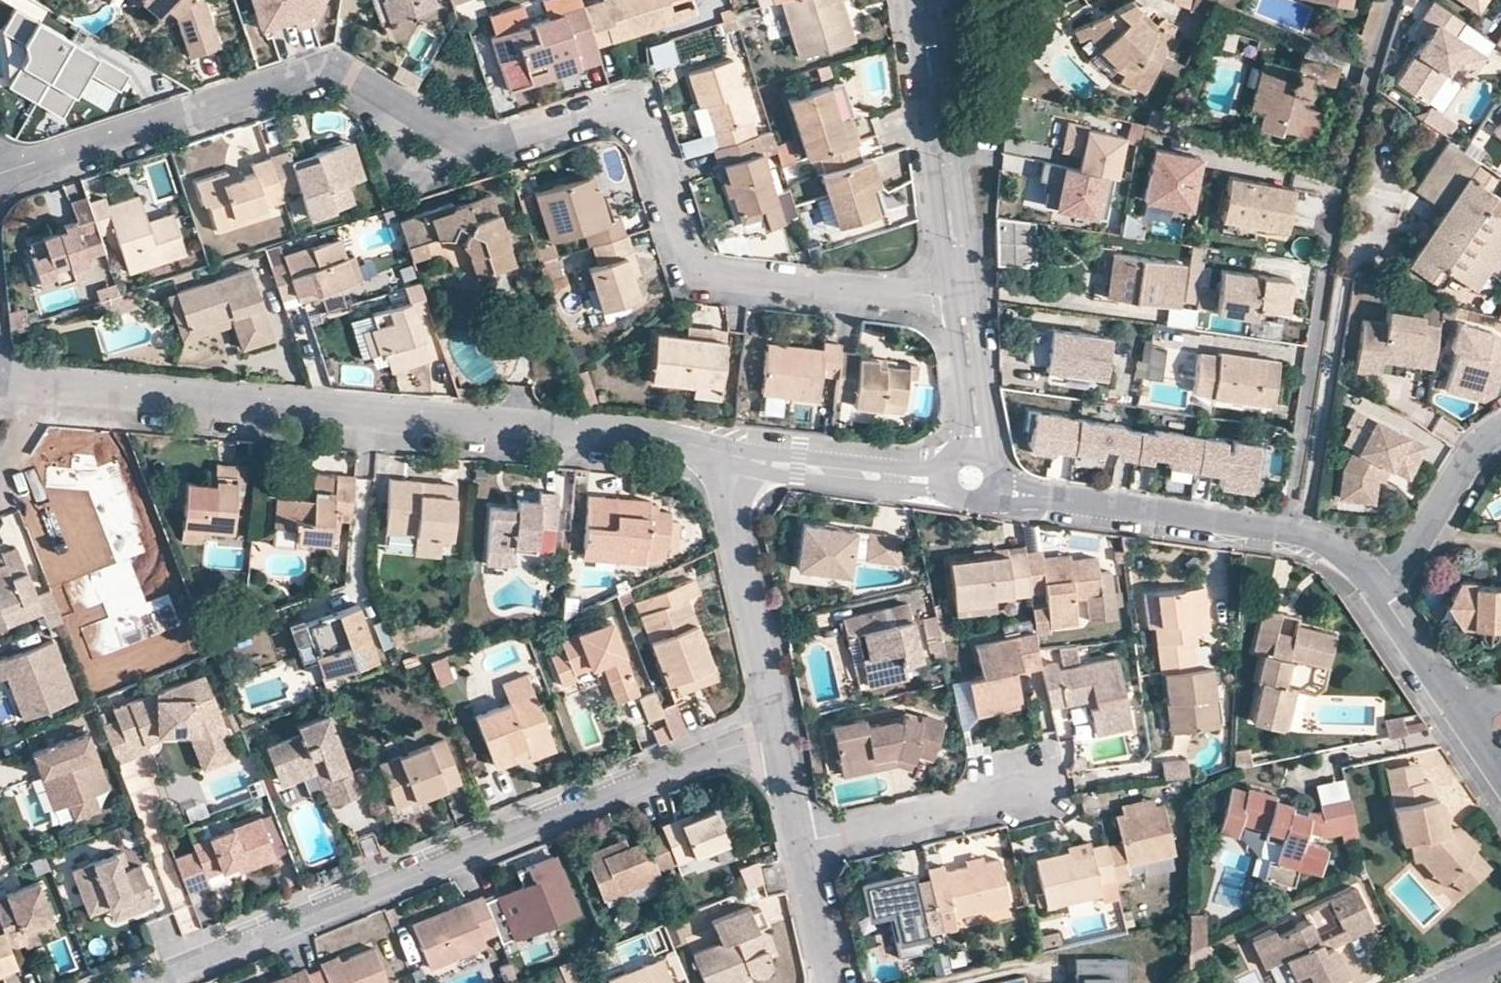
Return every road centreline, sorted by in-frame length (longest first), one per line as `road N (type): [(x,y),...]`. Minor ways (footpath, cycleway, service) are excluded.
road 1 (residential): [(950,296),(723,280),(696,271),(653,154),(628,122),(584,119),(470,150),(334,76),(0,175)]
road 2 (residential): [(38,383),(662,433),(733,454)]
road 3 (residential): [(151,982),(720,751),(782,736)]
road 4 (residential): [(1282,532),(1339,181),(1393,0)]
road 5 (residential): [(975,487),(1282,532)]
road 6 (residential): [(907,0),(950,296)]
road 7 (residential): [(972,293),(932,0)]
road 8 (residential): [(782,736),(731,509),(733,454)]
road 9 (residential): [(733,454),(975,487)]
road 10 (residential): [(804,841),(1020,785)]
road 11 (residential): [(1500,433),(1480,446),(1382,599)]
road 12 (residential): [(979,452),(990,434),(972,293)]
road 13 (residential): [(950,296),(963,435),(979,452)]
road 14 (residential): [(833,982),(804,841)]
road 15 (residential): [(1382,599),(1459,712)]
road 16 (residential): [(1282,532),(1342,553),(1382,599)]

